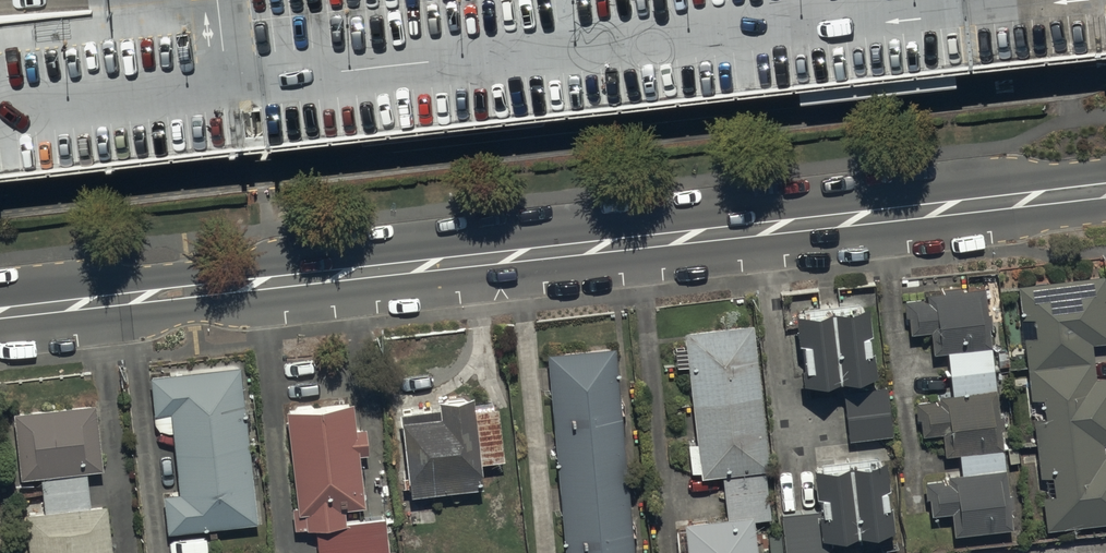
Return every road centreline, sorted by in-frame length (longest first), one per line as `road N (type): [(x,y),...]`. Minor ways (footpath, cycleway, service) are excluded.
road 1 (tertiary): [(0,313),(1105,190)]

